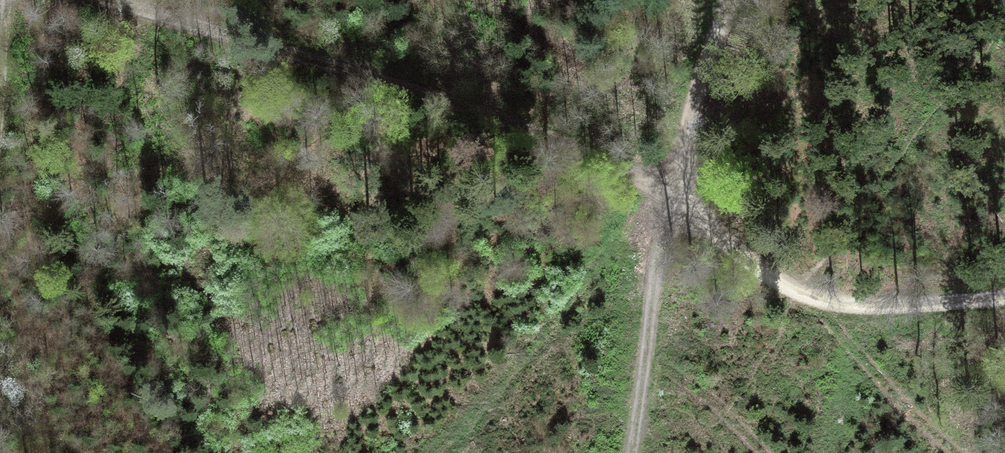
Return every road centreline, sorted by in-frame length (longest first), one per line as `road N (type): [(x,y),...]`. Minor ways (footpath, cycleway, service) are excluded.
road 1 (track): [(665,200),(594,153),(488,110),(133,0)]
road 2 (track): [(1004,298),(842,305),(665,200)]
road 3 (track): [(629,452),(665,200)]
road 4 (track): [(665,200),(693,91),(728,0)]

